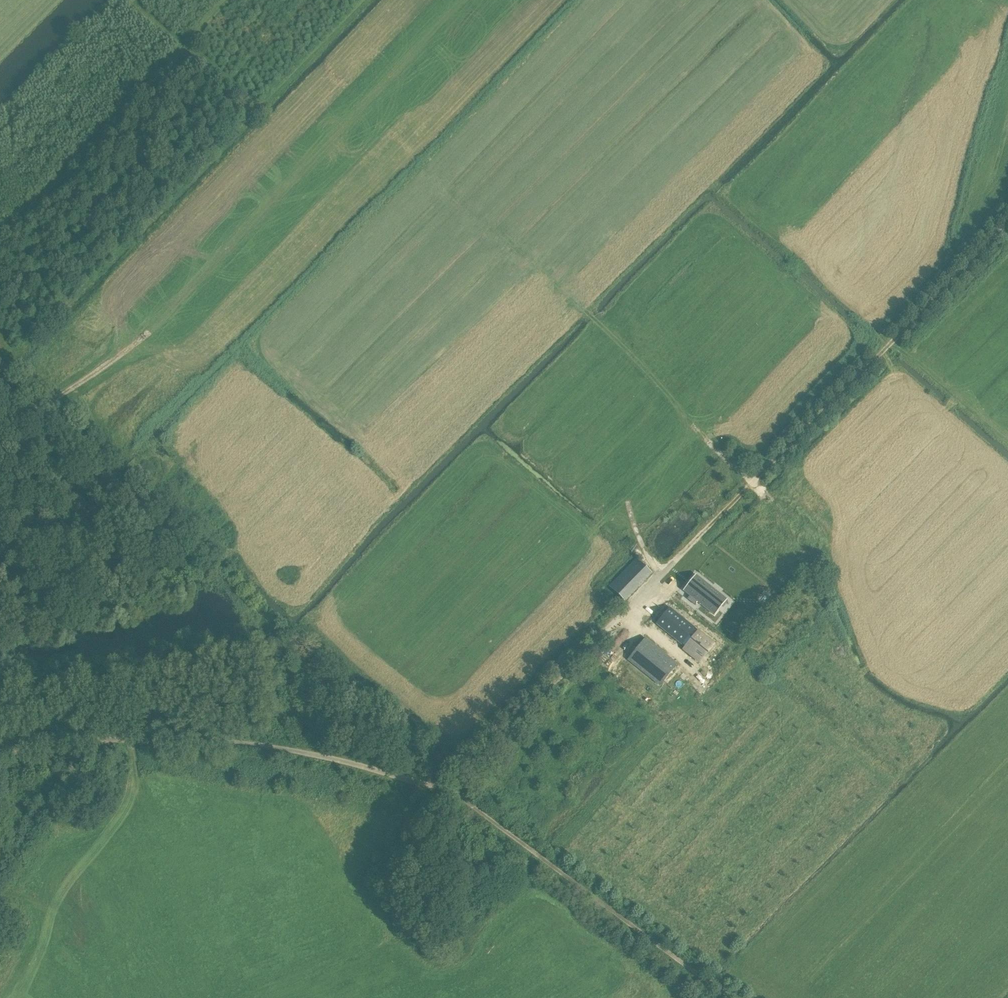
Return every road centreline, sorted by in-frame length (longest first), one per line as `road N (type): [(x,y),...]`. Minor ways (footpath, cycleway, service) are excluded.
road 1 (track): [(0,352),(25,349),(368,0)]
road 2 (unclassified): [(448,786),(213,740),(132,738),(0,752)]
road 3 (track): [(1007,223),(699,535)]
road 4 (track): [(731,997),(448,786)]
road 5 (track): [(226,0),(0,241)]
road 6 (track): [(260,109),(137,0)]
road 7 (track): [(148,333),(42,409)]

